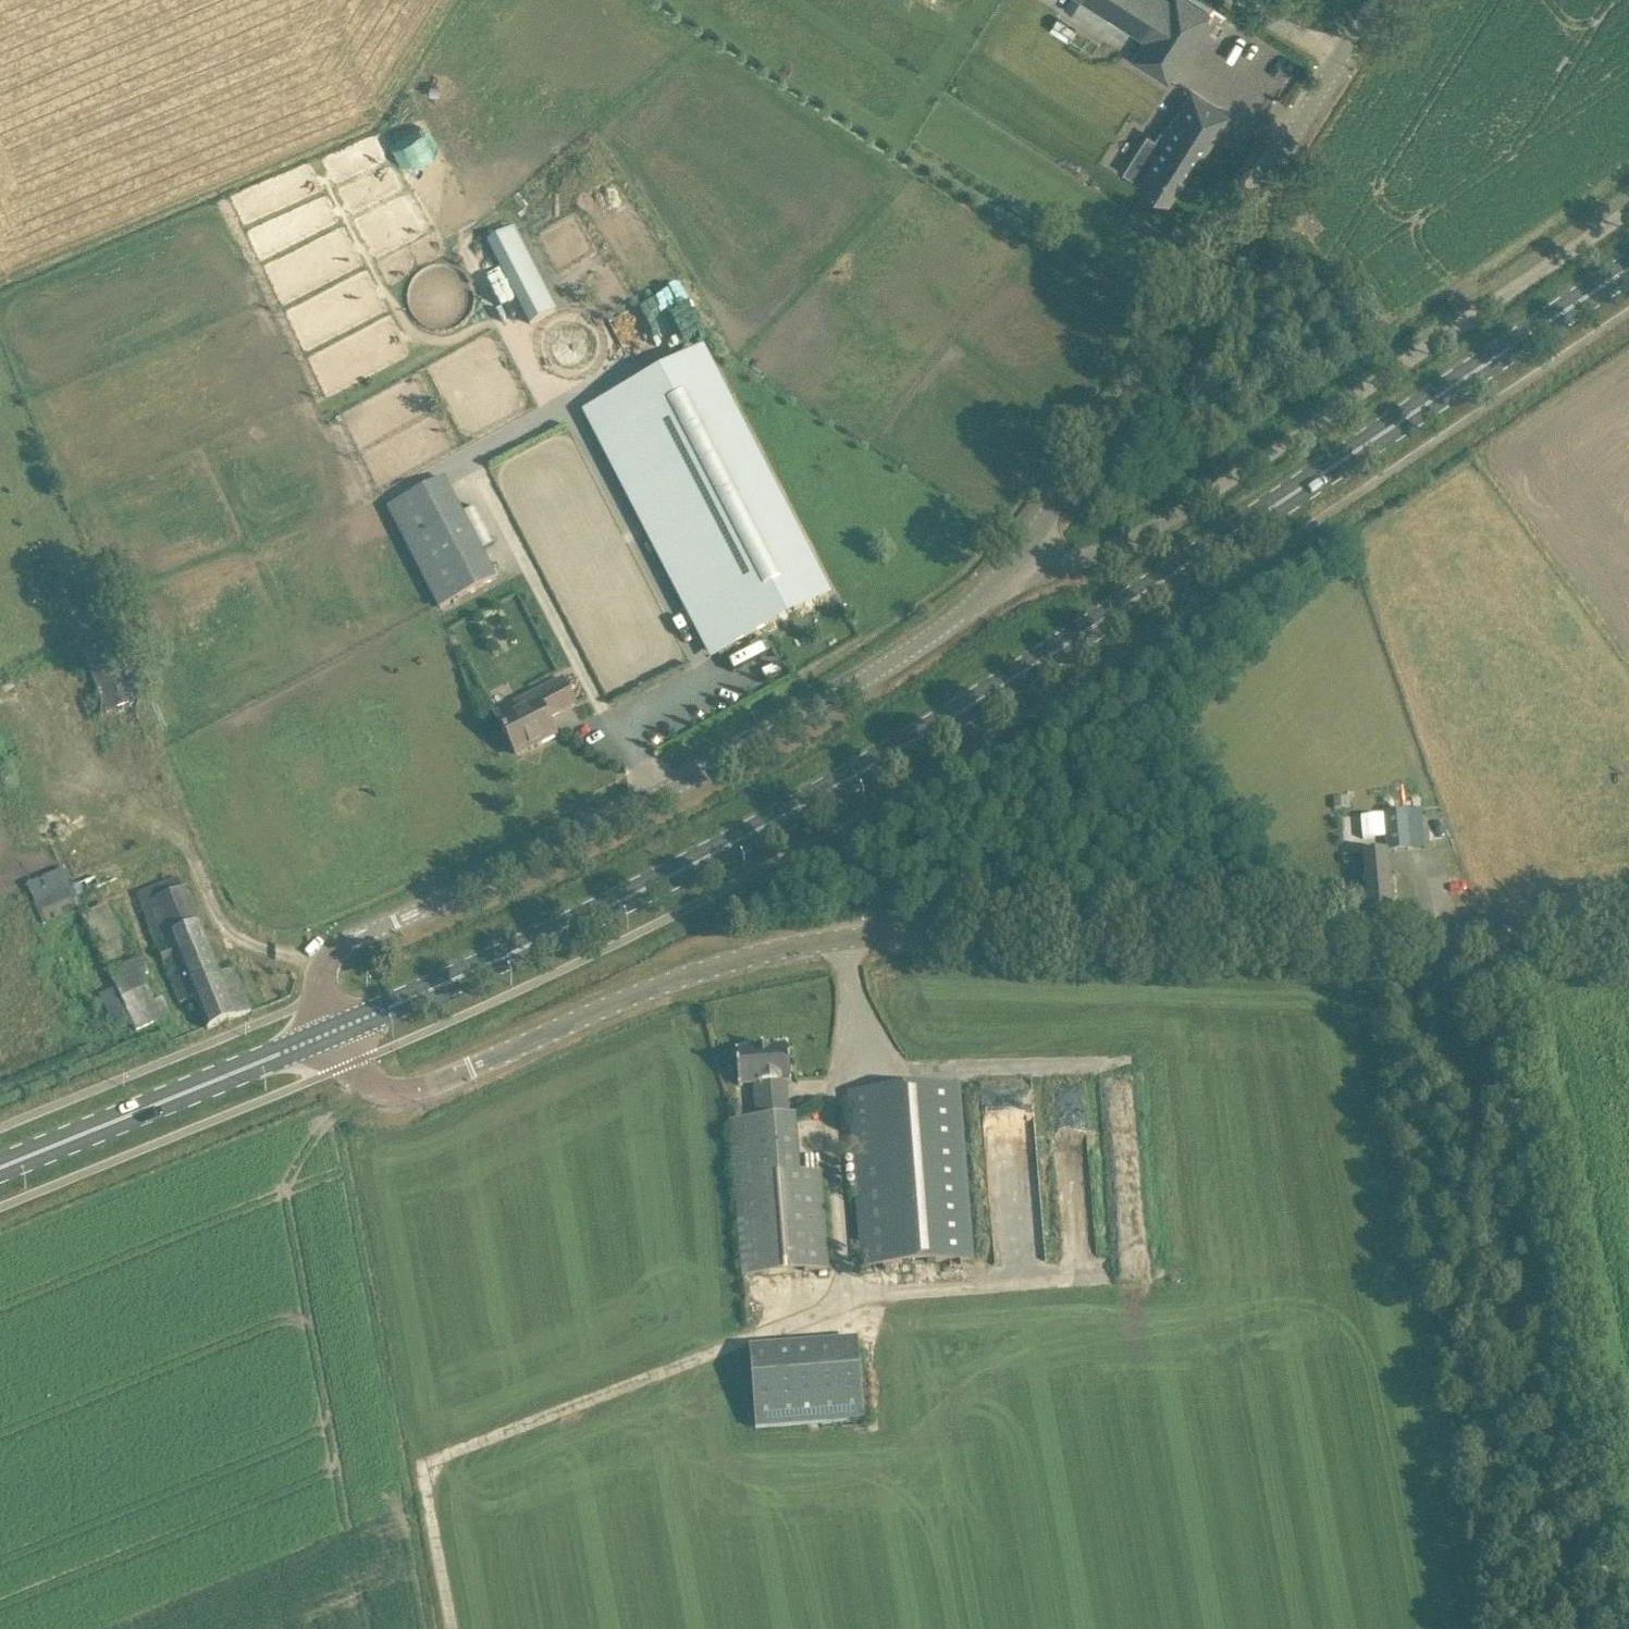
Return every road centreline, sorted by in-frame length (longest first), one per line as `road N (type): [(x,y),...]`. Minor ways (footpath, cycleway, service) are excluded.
road 1 (primary): [(334,1032),(649,887),(930,736),(1628,272)]
road 2 (residential): [(334,1032),(361,1078),(406,1092),(717,967),(846,936),(1628,953)]
road 3 (unclassified): [(334,1032),(321,970),(346,943),(553,850),(820,706),(925,639),(1000,578)]
road 4 (unclassified): [(1000,578),(1104,551),(1160,526),(1628,211)]
road 5 (track): [(1616,1628),(1485,950)]
road 6 (unclassified): [(1000,578),(1340,61)]
road 7 (track): [(838,1297),(828,1311),(425,1467),(455,1628)]
road 8 (primary): [(0,1168),(334,1032)]

